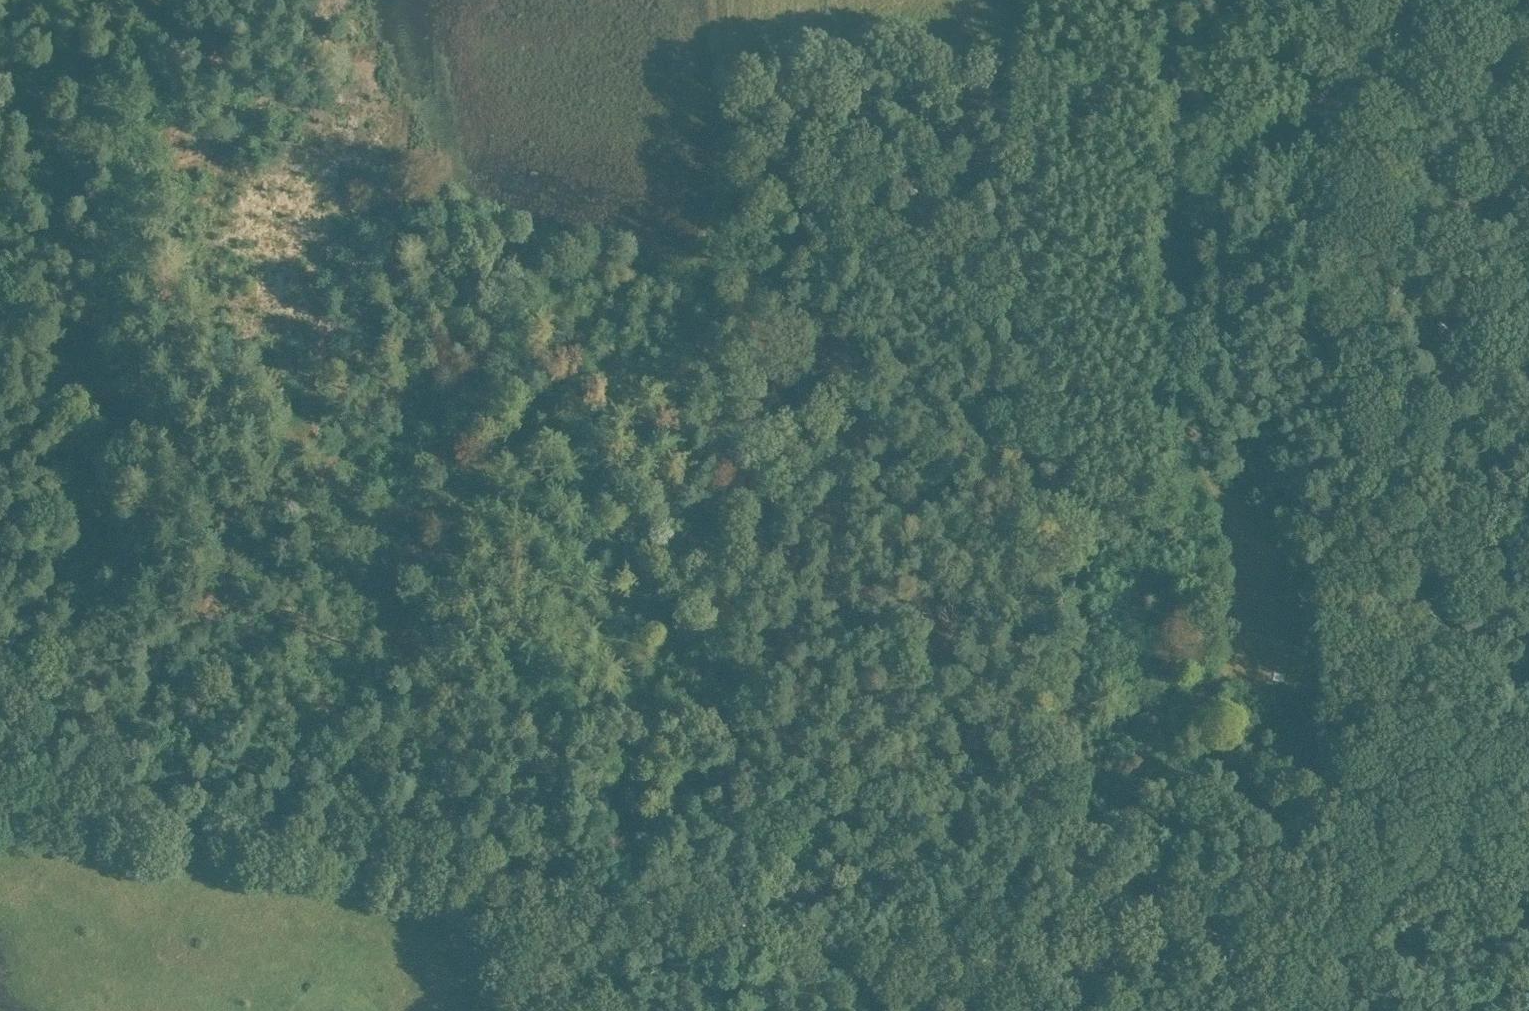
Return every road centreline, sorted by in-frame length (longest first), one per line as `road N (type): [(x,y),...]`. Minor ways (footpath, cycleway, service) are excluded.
road 1 (track): [(0,804),(58,807),(1053,974)]
road 2 (track): [(1053,974),(1528,850)]

